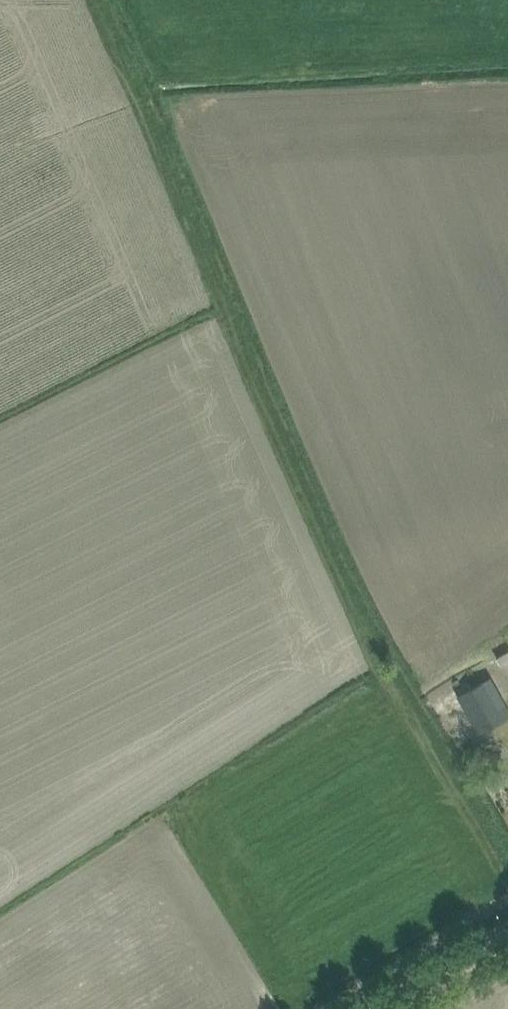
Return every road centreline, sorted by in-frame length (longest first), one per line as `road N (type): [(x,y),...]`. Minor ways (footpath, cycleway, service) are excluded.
road 1 (tertiary): [(374,1008),(507,931)]

